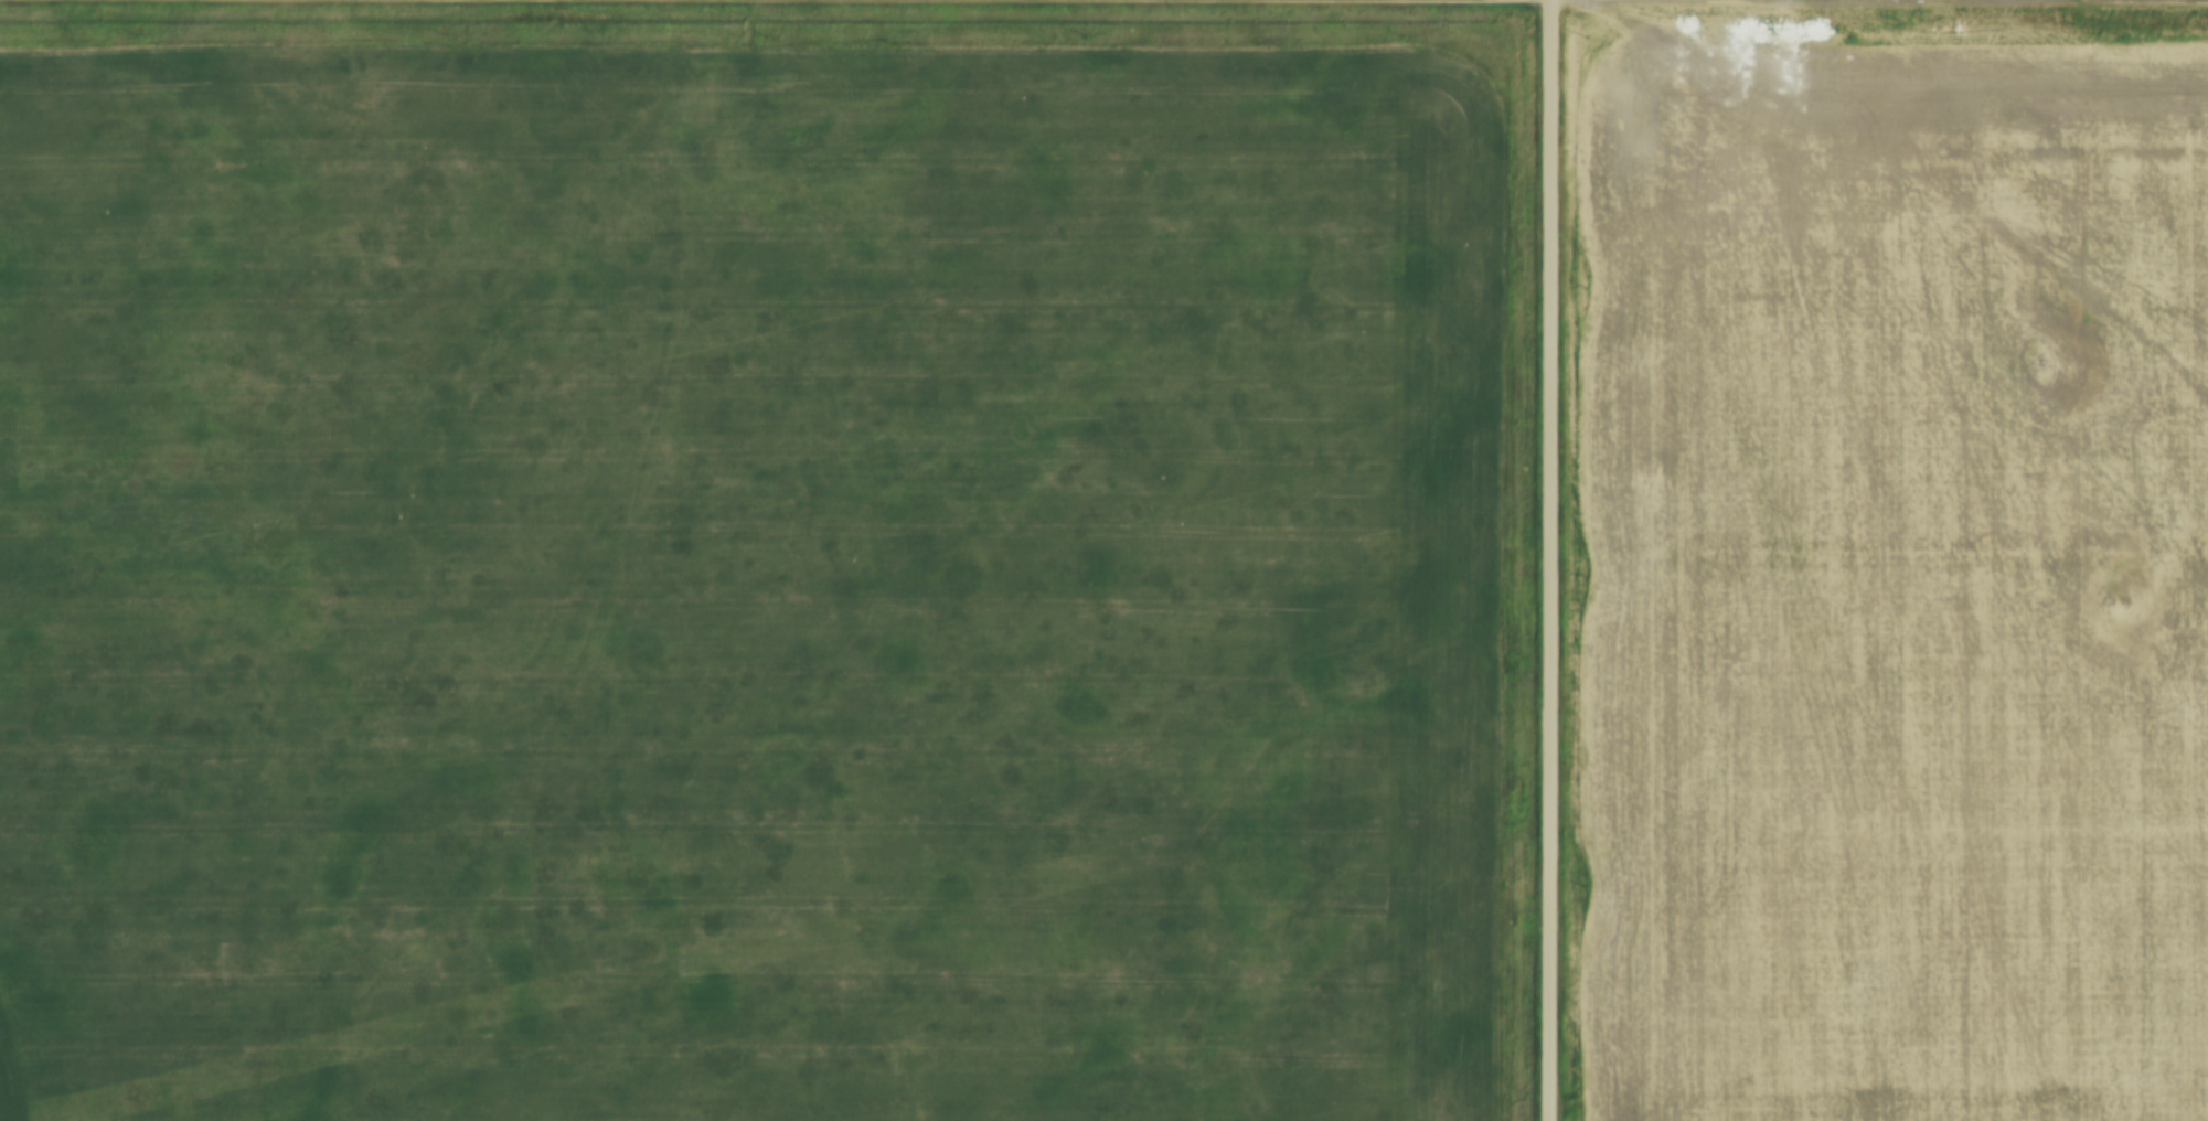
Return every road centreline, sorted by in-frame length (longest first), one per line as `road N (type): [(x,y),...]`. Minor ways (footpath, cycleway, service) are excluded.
road 1 (residential): [(1551,0),(1549,1120)]
road 2 (track): [(2207,2),(1995,0)]

